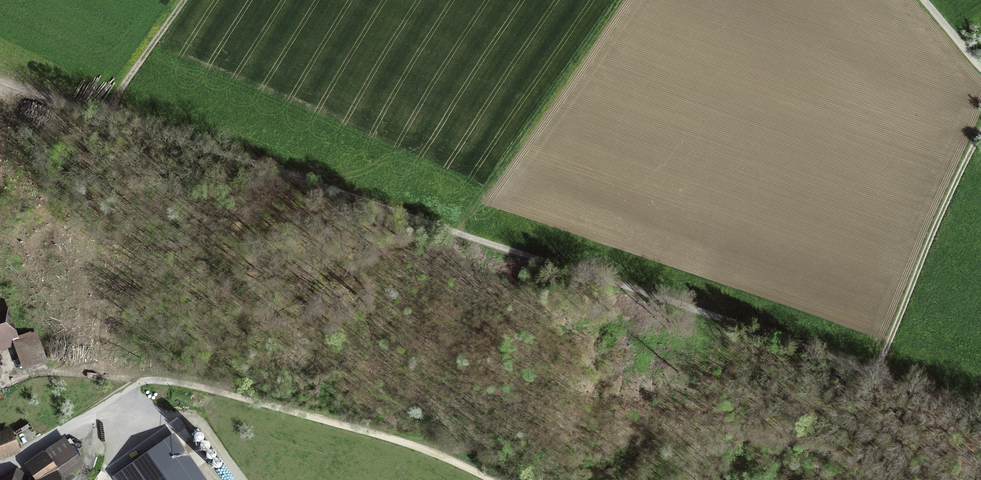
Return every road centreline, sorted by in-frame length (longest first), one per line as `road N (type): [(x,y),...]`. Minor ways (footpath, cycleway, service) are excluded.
road 1 (track): [(0,79),(980,415)]
road 2 (track): [(138,379),(408,445),(480,479)]
road 3 (track): [(613,0),(457,232)]
road 4 (track): [(980,138),(941,209),(876,374)]
road 5 (track): [(0,465),(138,379)]
road 6 (track): [(0,385),(38,371),(138,379)]
road 7 (track): [(185,0),(107,115)]

